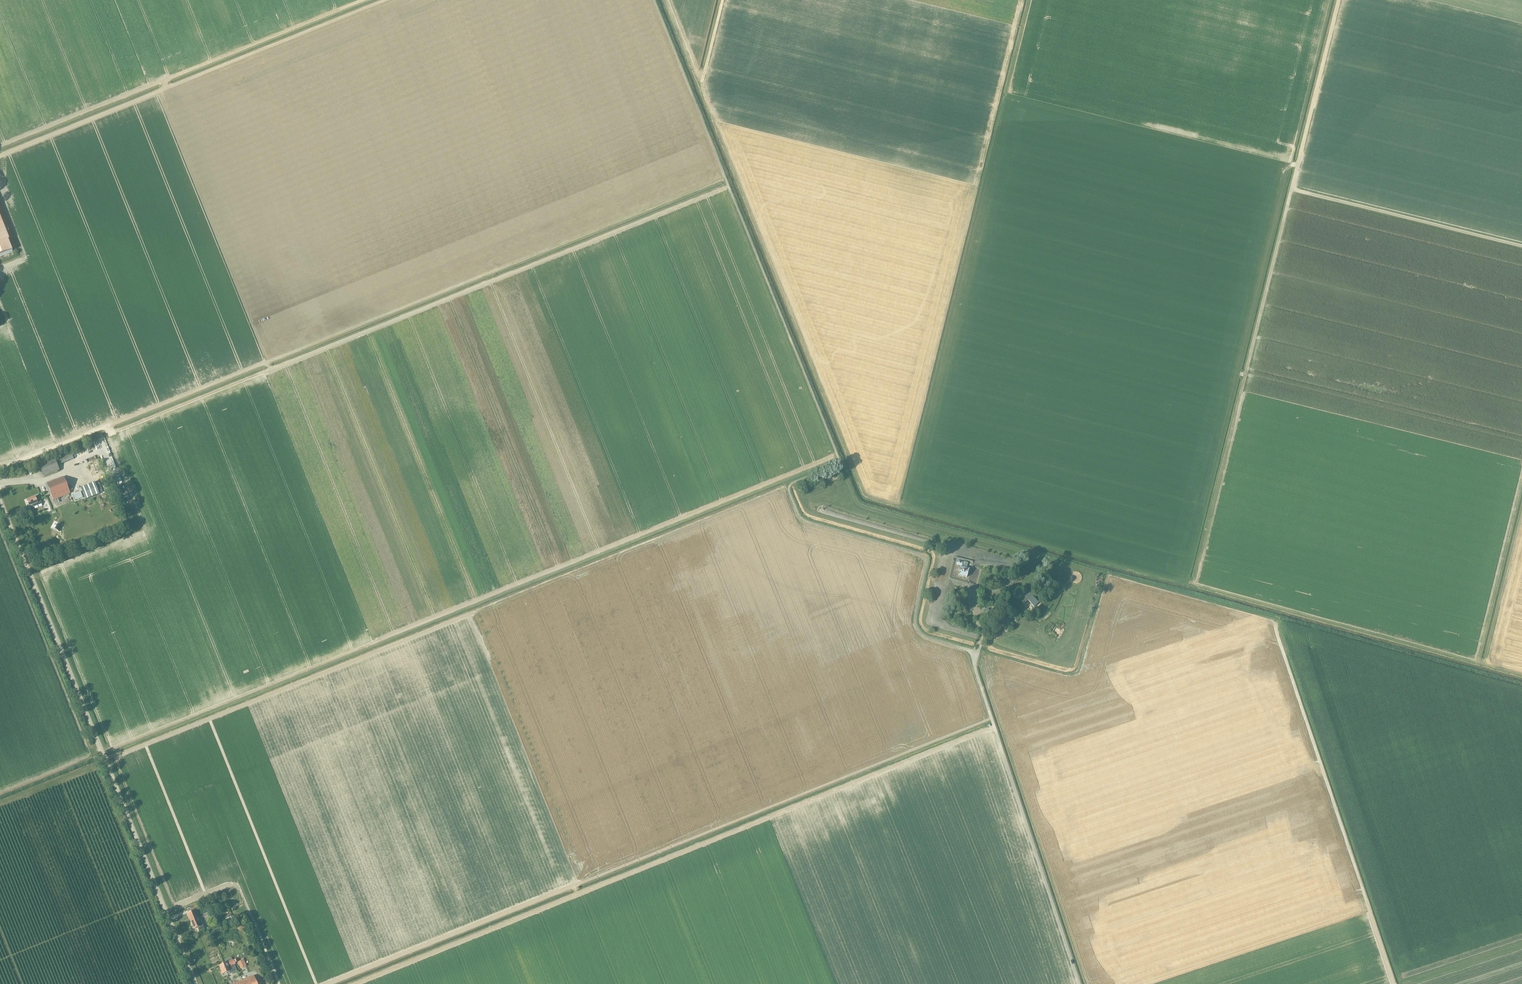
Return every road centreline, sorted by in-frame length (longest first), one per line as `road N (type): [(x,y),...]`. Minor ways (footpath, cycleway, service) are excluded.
road 1 (unclassified): [(195,983),(0,500)]
road 2 (unclassified): [(976,652),(1079,983)]

